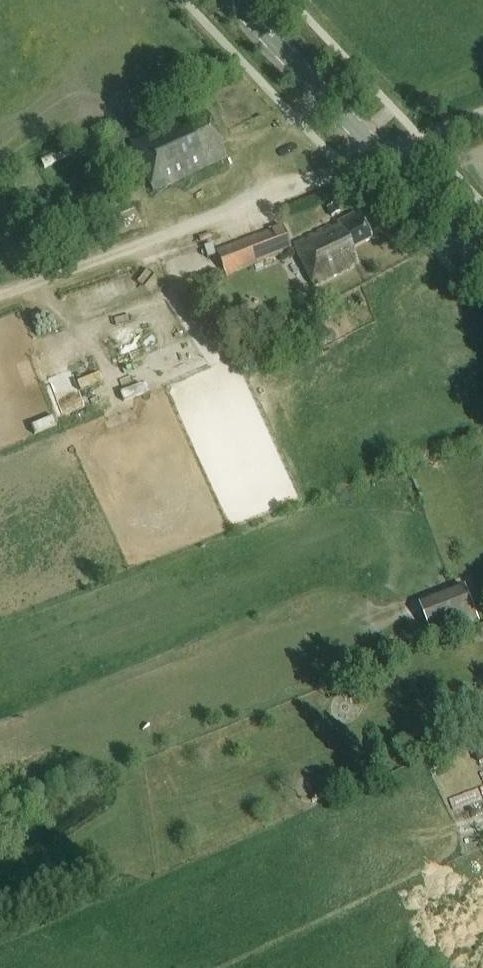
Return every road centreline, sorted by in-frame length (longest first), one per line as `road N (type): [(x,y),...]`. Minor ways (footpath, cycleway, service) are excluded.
road 1 (track): [(0,290),(482,118)]
road 2 (tertiary): [(233,0),(482,265)]

